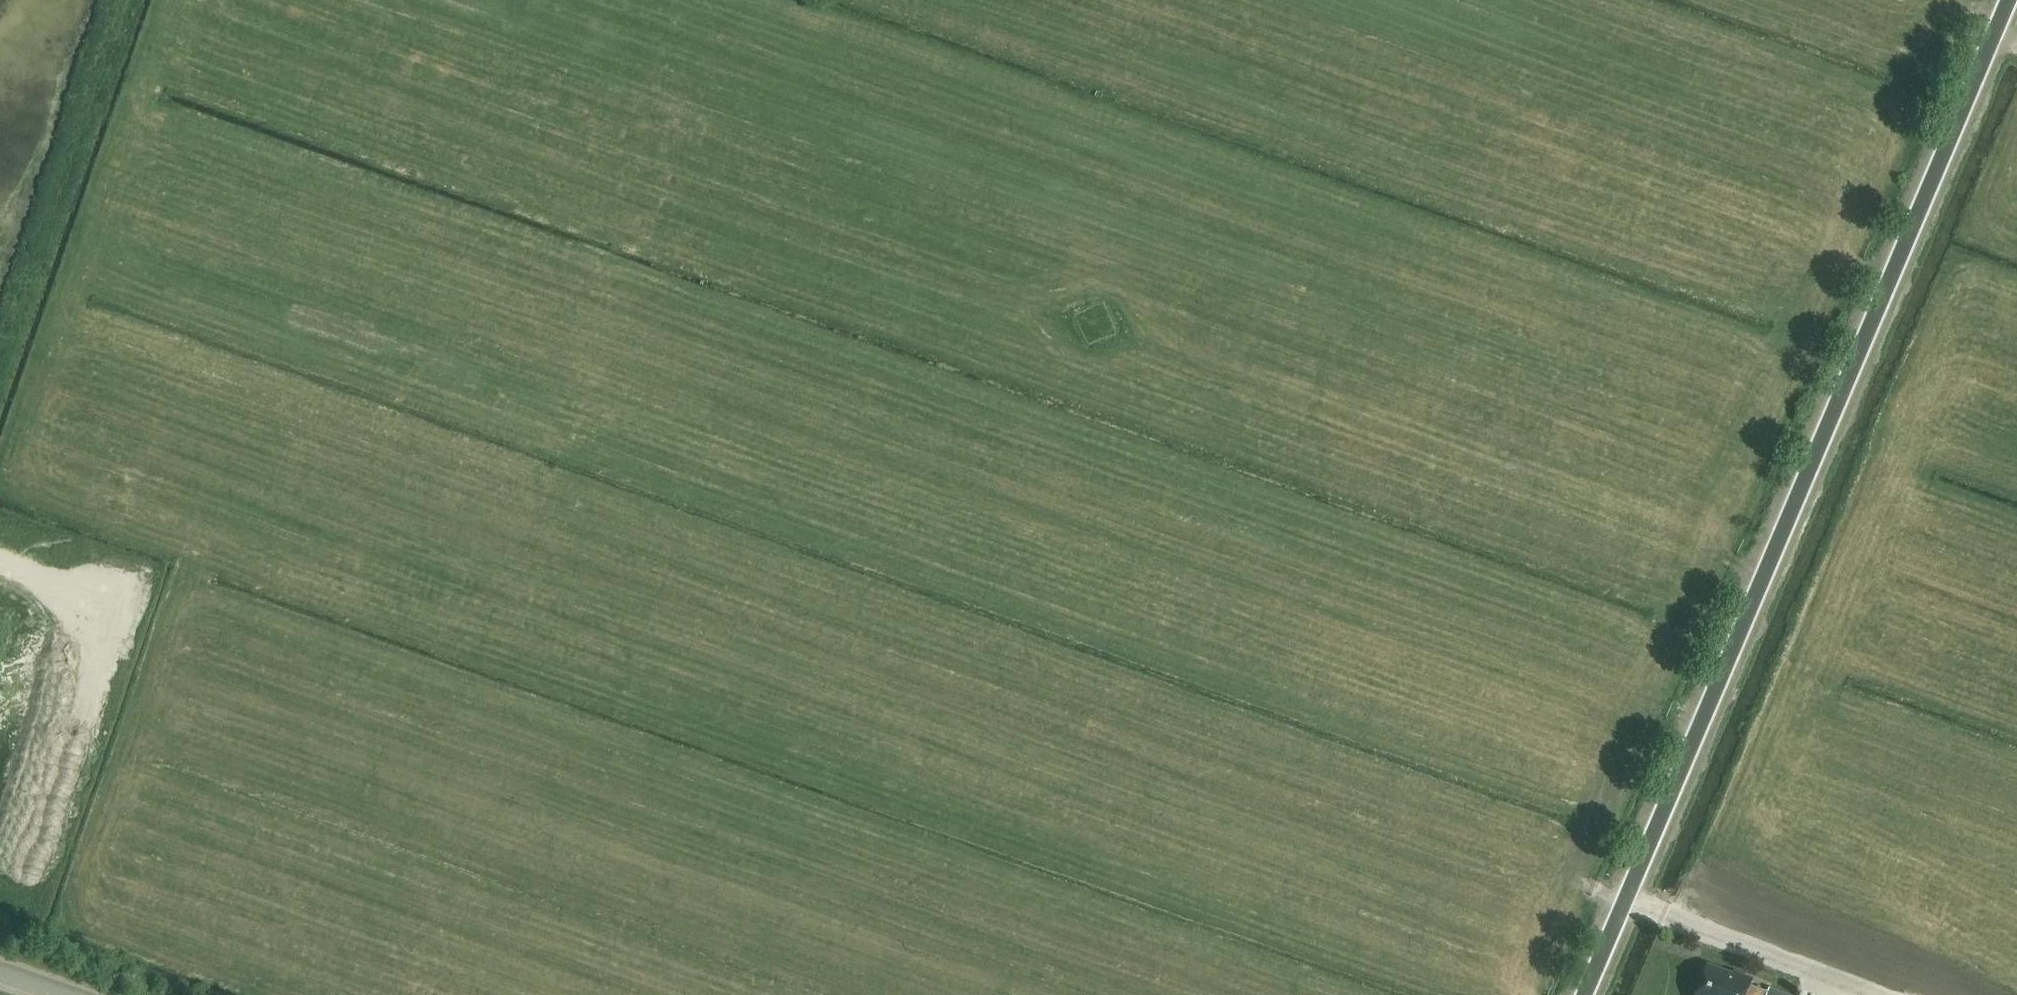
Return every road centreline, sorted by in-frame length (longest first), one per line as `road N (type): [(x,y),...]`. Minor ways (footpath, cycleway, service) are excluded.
road 1 (unclassified): [(1583,994),(2006,0)]

